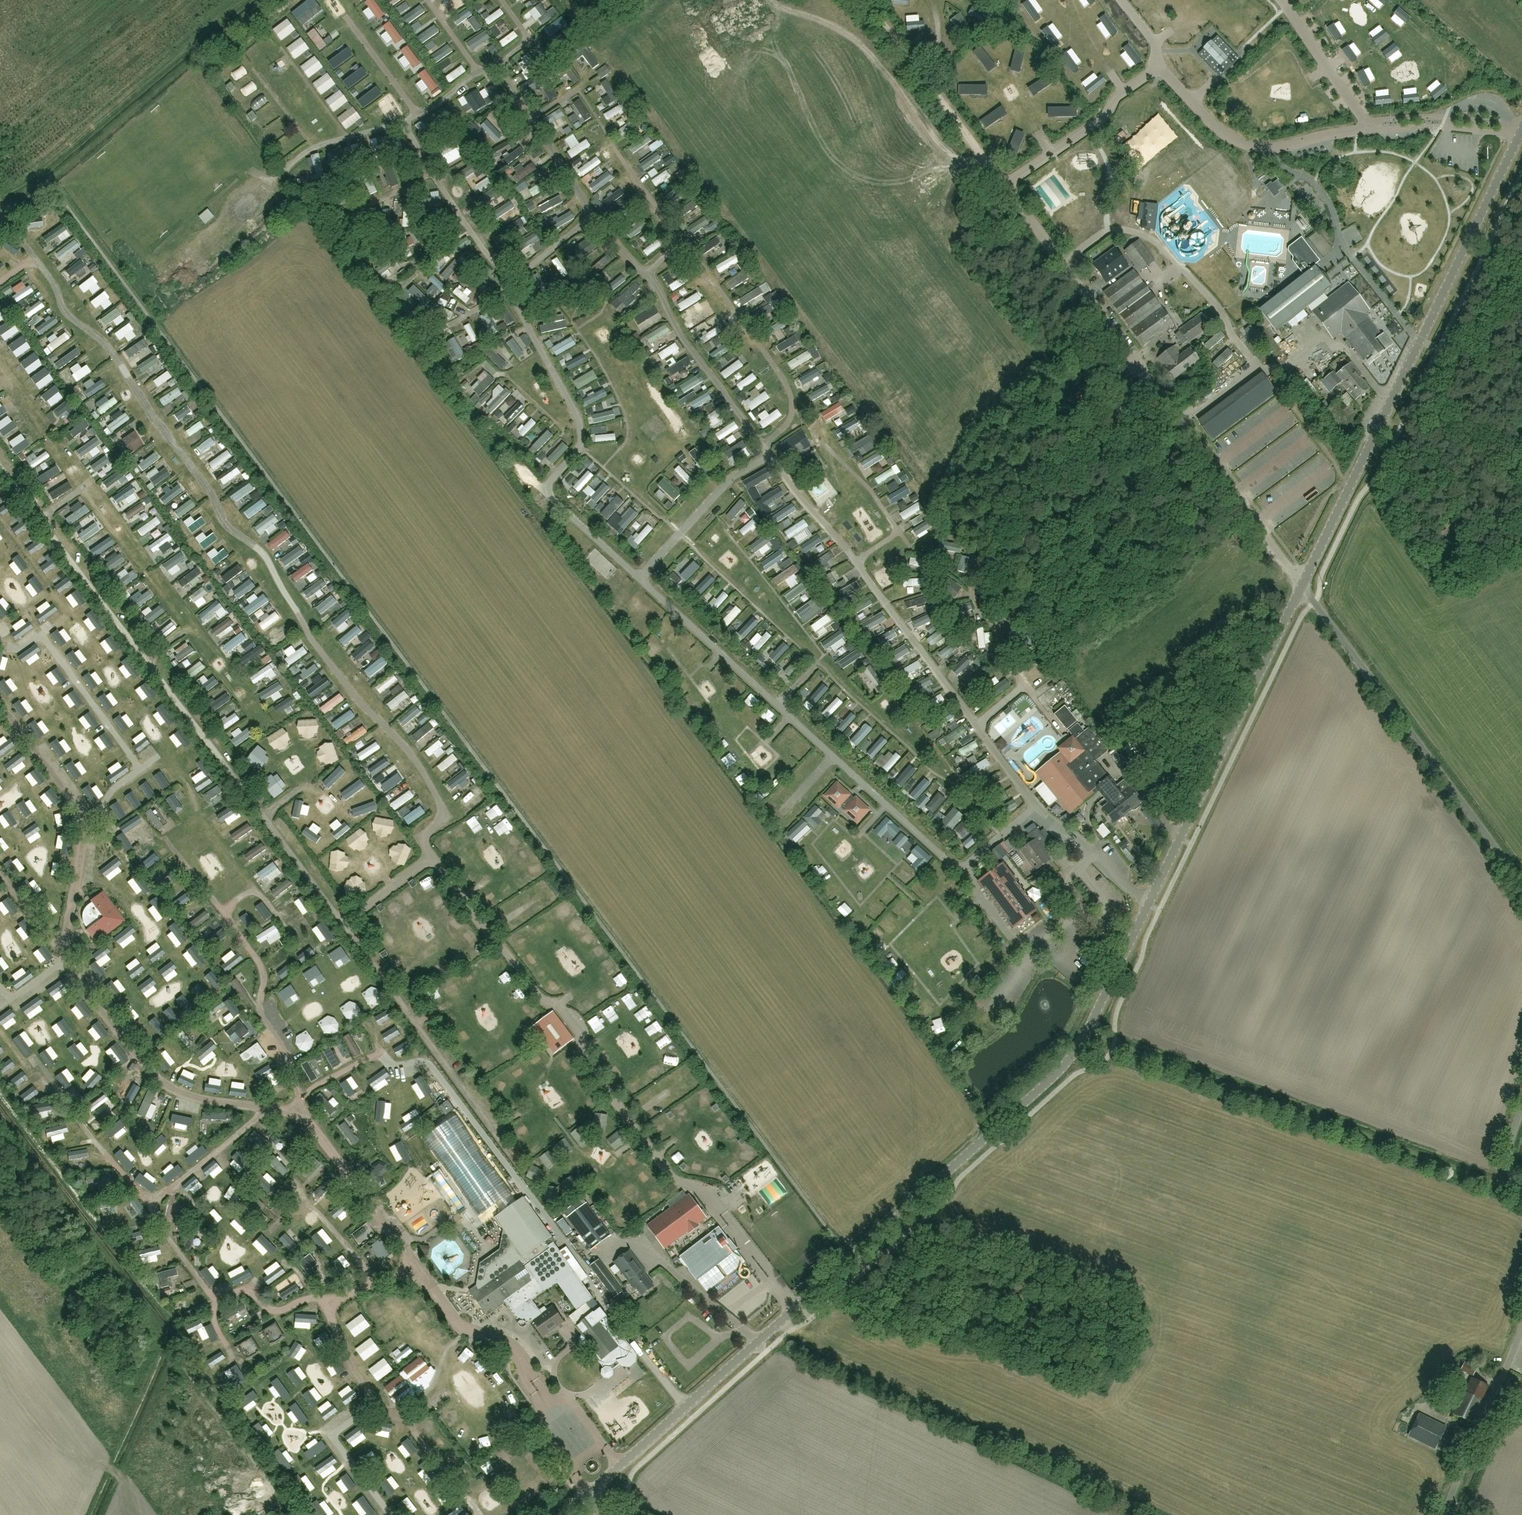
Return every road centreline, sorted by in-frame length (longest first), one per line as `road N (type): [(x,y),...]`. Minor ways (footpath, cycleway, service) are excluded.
road 1 (unclassified): [(589,1495),(1069,1065),(1302,584)]
road 2 (unclassified): [(1302,584),(1521,128)]
road 3 (unclassified): [(1521,882),(1302,584)]
road 4 (unclassified): [(1443,1514),(1521,1320)]

